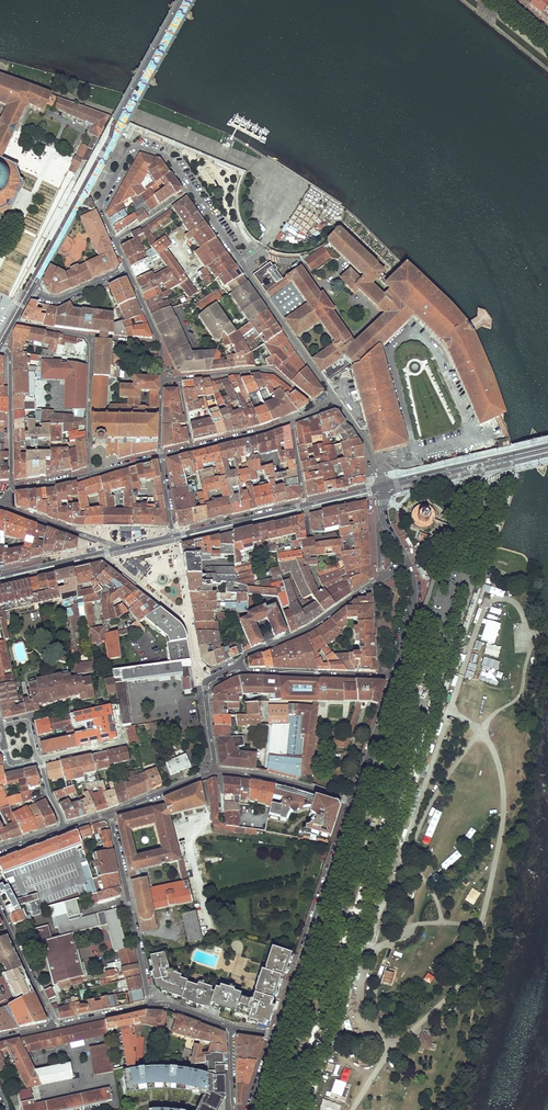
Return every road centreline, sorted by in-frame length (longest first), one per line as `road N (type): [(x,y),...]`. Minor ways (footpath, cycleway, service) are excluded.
road 1 (residential): [(335,397),(192,191)]
road 2 (residential): [(274,1037),(352,802)]
road 3 (residential): [(110,813),(151,1005)]
road 4 (tertiary): [(547,447),(382,487)]
road 5 (residential): [(238,667),(372,584)]
road 6 (residential): [(318,410),(266,370),(179,378)]
road 7 (residential): [(0,346),(10,356),(13,488)]
road 8 (residential): [(192,191),(166,157),(134,148),(99,208)]
road 9 (residential): [(383,677),(238,667)]
road 10 (residential): [(214,771),(352,802)]
road 11 (tertiary): [(305,505),(172,536)]
road 12 (residential): [(352,802),(392,672)]
road 13 (residential): [(91,337),(91,473)]
road 14 (residential): [(0,910),(54,1026)]
road 15 (residential): [(121,548),(3,502)]
road 16 (tertiary): [(121,548),(0,575)]

